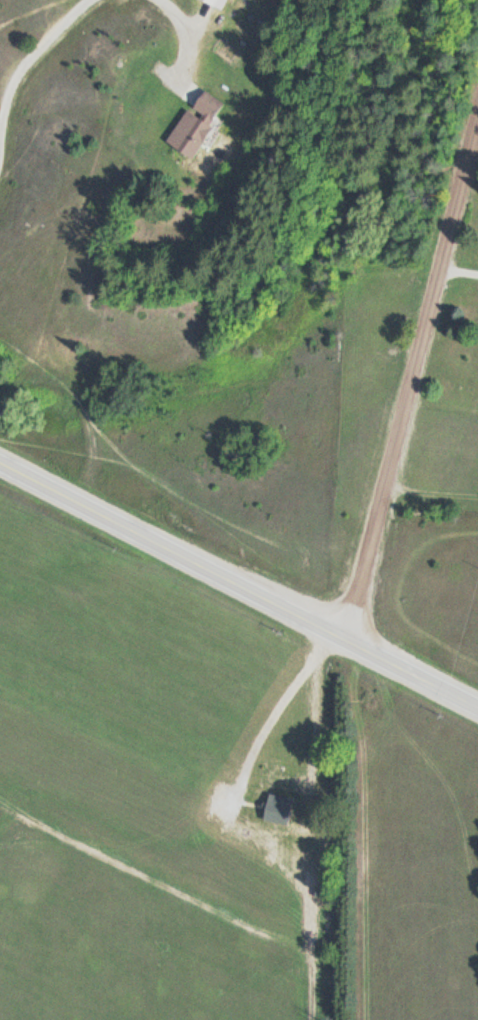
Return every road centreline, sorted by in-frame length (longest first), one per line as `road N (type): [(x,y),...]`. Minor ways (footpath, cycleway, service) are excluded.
road 1 (residential): [(344,640),(477,117)]
road 2 (tertiary): [(0,461),(477,708)]

